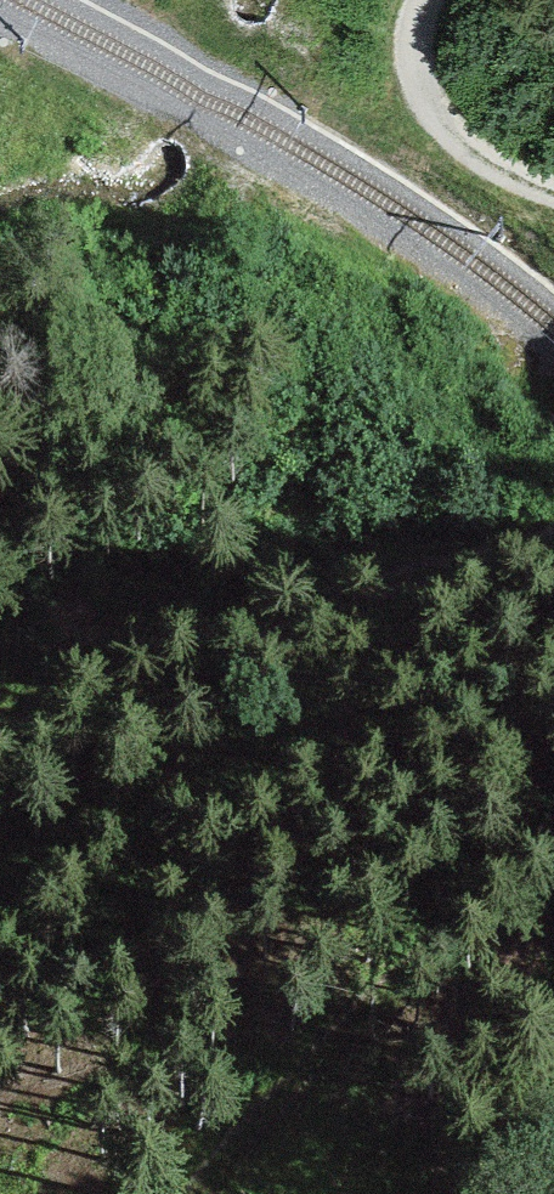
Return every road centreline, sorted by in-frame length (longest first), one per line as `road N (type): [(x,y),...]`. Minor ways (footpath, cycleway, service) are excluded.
road 1 (track): [(0,737),(244,623),(553,531)]
road 2 (track): [(193,1193),(268,1104),(553,814)]
road 3 (track): [(553,192),(487,161),(430,101),(413,48),(428,0)]

